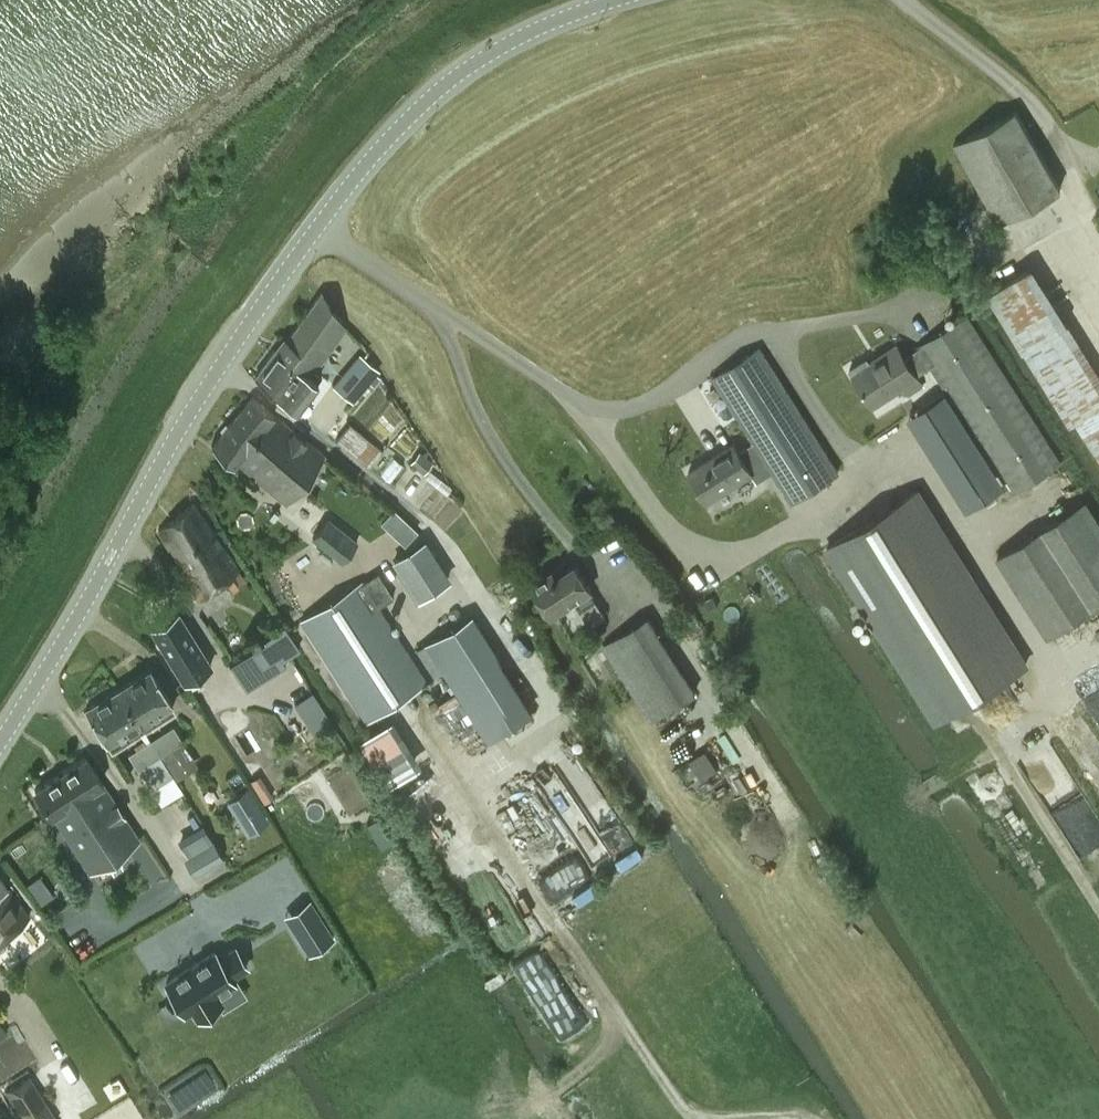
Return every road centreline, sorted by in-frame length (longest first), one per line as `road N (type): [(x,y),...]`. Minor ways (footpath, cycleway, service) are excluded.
road 1 (tertiary): [(0,740),(218,368),(352,183),(436,89),(489,50),(612,0)]
road 2 (track): [(1098,914),(1005,769),(1054,667),(922,471)]
road 3 (track): [(690,1118),(479,814),(547,698)]

